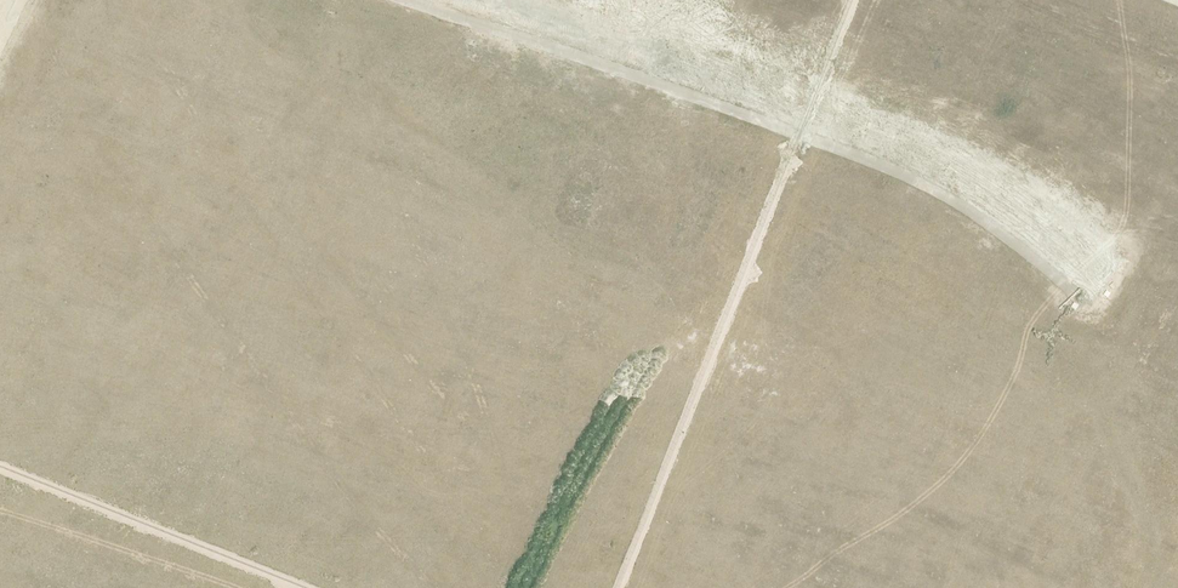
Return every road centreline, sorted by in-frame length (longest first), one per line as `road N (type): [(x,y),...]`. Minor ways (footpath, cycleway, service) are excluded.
road 1 (track): [(1074,293),(990,225),(874,163),(406,0)]

